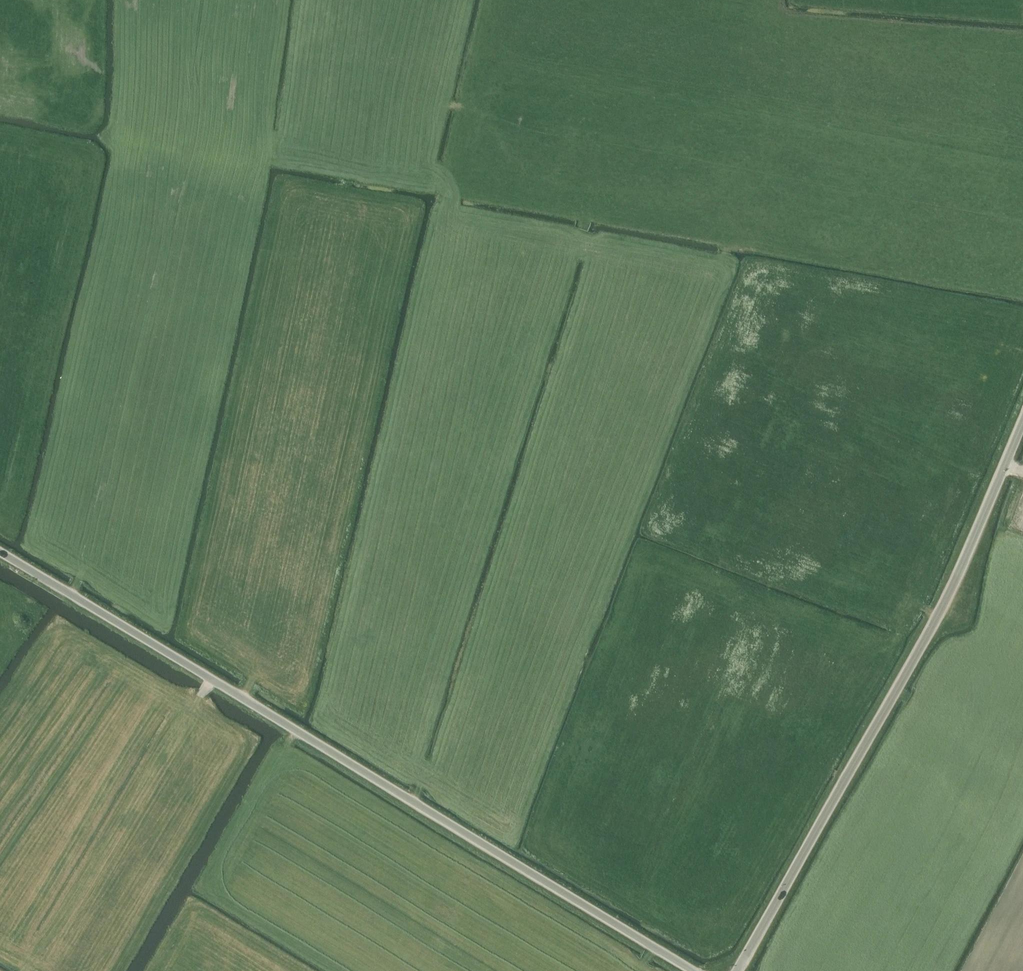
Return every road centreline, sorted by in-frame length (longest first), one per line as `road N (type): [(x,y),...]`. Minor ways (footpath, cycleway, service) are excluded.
road 1 (unclassified): [(694,970),(0,552)]
road 2 (unclassified): [(736,970),(884,717),(1022,422)]

